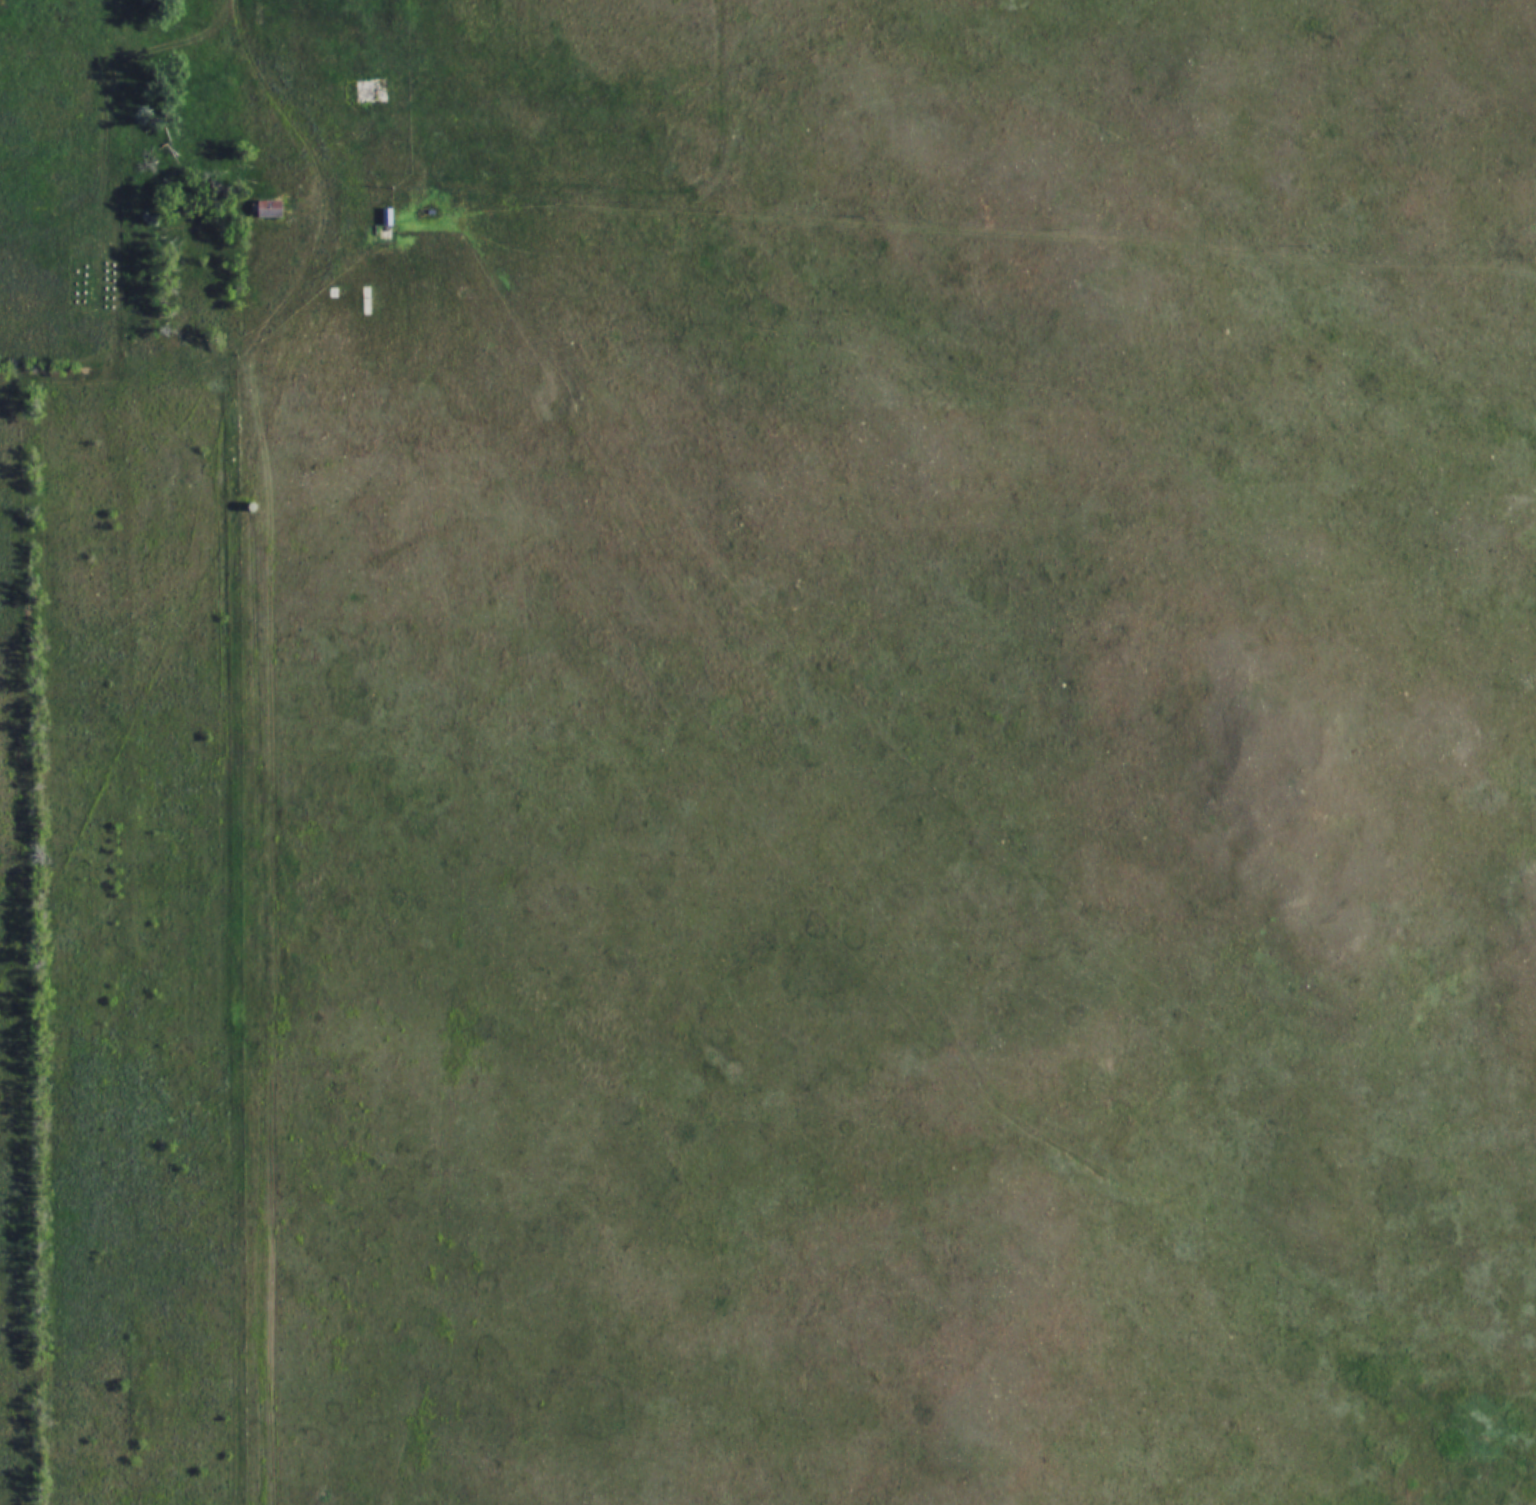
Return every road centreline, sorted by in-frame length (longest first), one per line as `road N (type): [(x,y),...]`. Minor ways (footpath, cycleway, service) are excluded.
road 1 (track): [(110,363),(120,0)]

